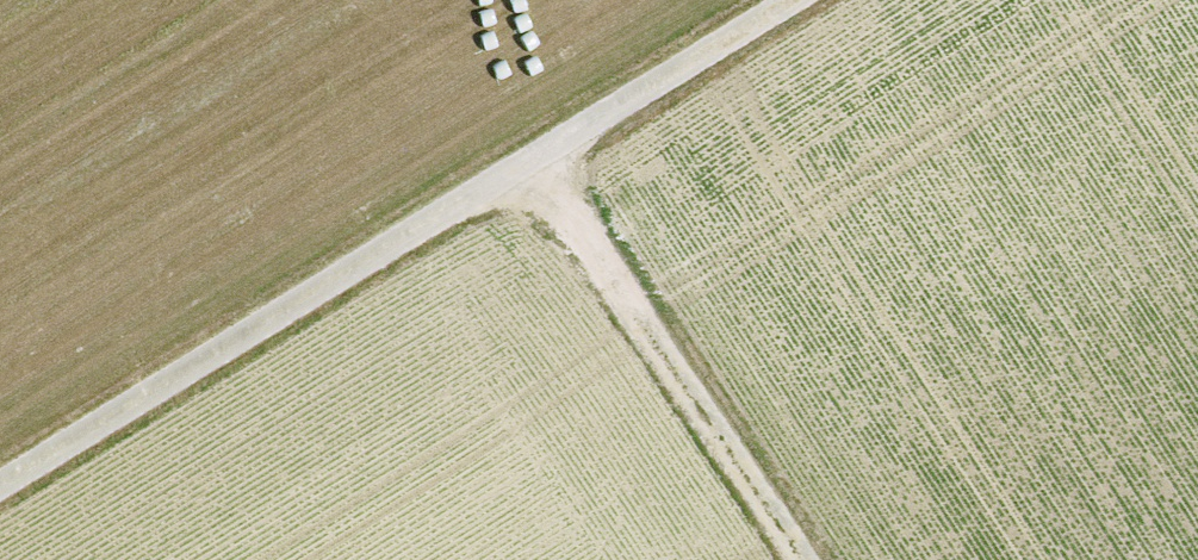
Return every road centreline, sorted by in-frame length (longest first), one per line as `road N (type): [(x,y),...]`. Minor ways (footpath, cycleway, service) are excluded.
road 1 (track): [(794,0),(0,487)]
road 2 (track): [(527,166),(781,559)]

